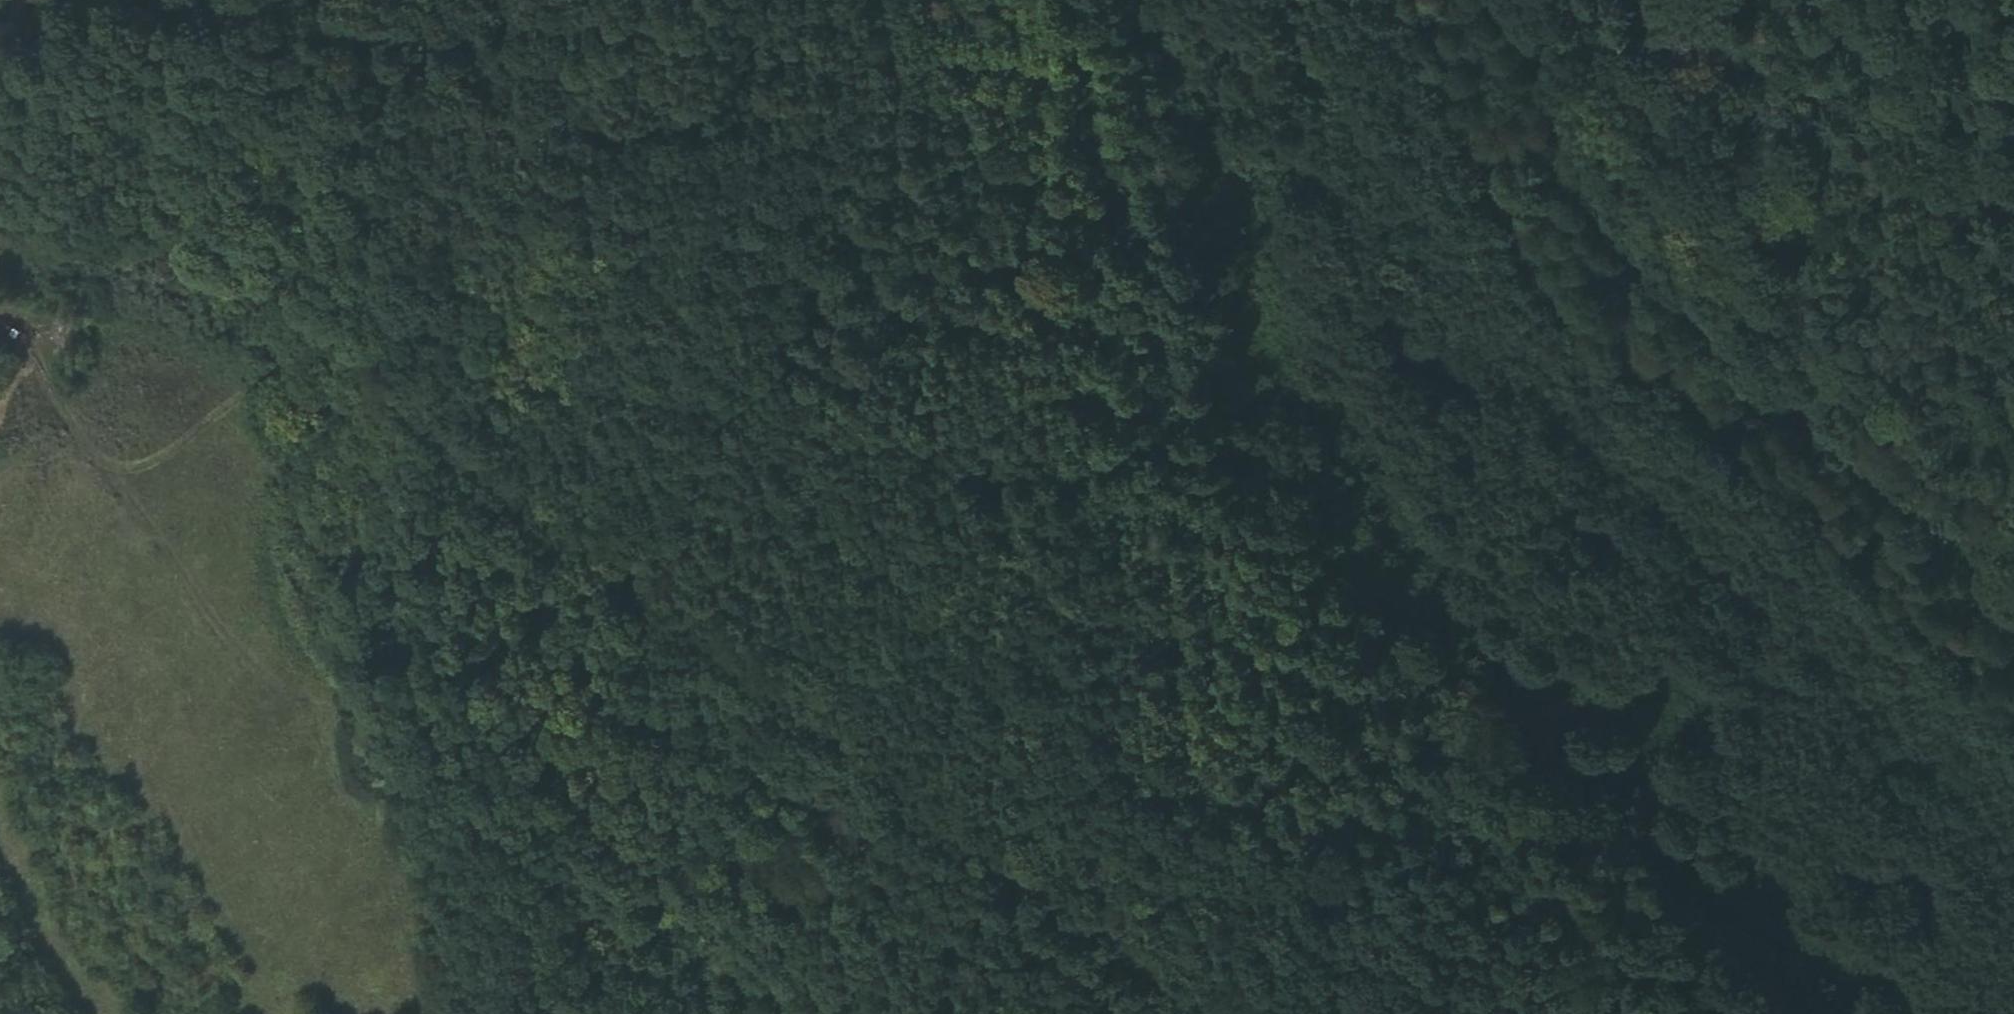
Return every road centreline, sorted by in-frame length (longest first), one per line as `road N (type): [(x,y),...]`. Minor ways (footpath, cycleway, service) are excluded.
road 1 (track): [(0,335),(36,370),(64,419),(254,661),(303,701)]

